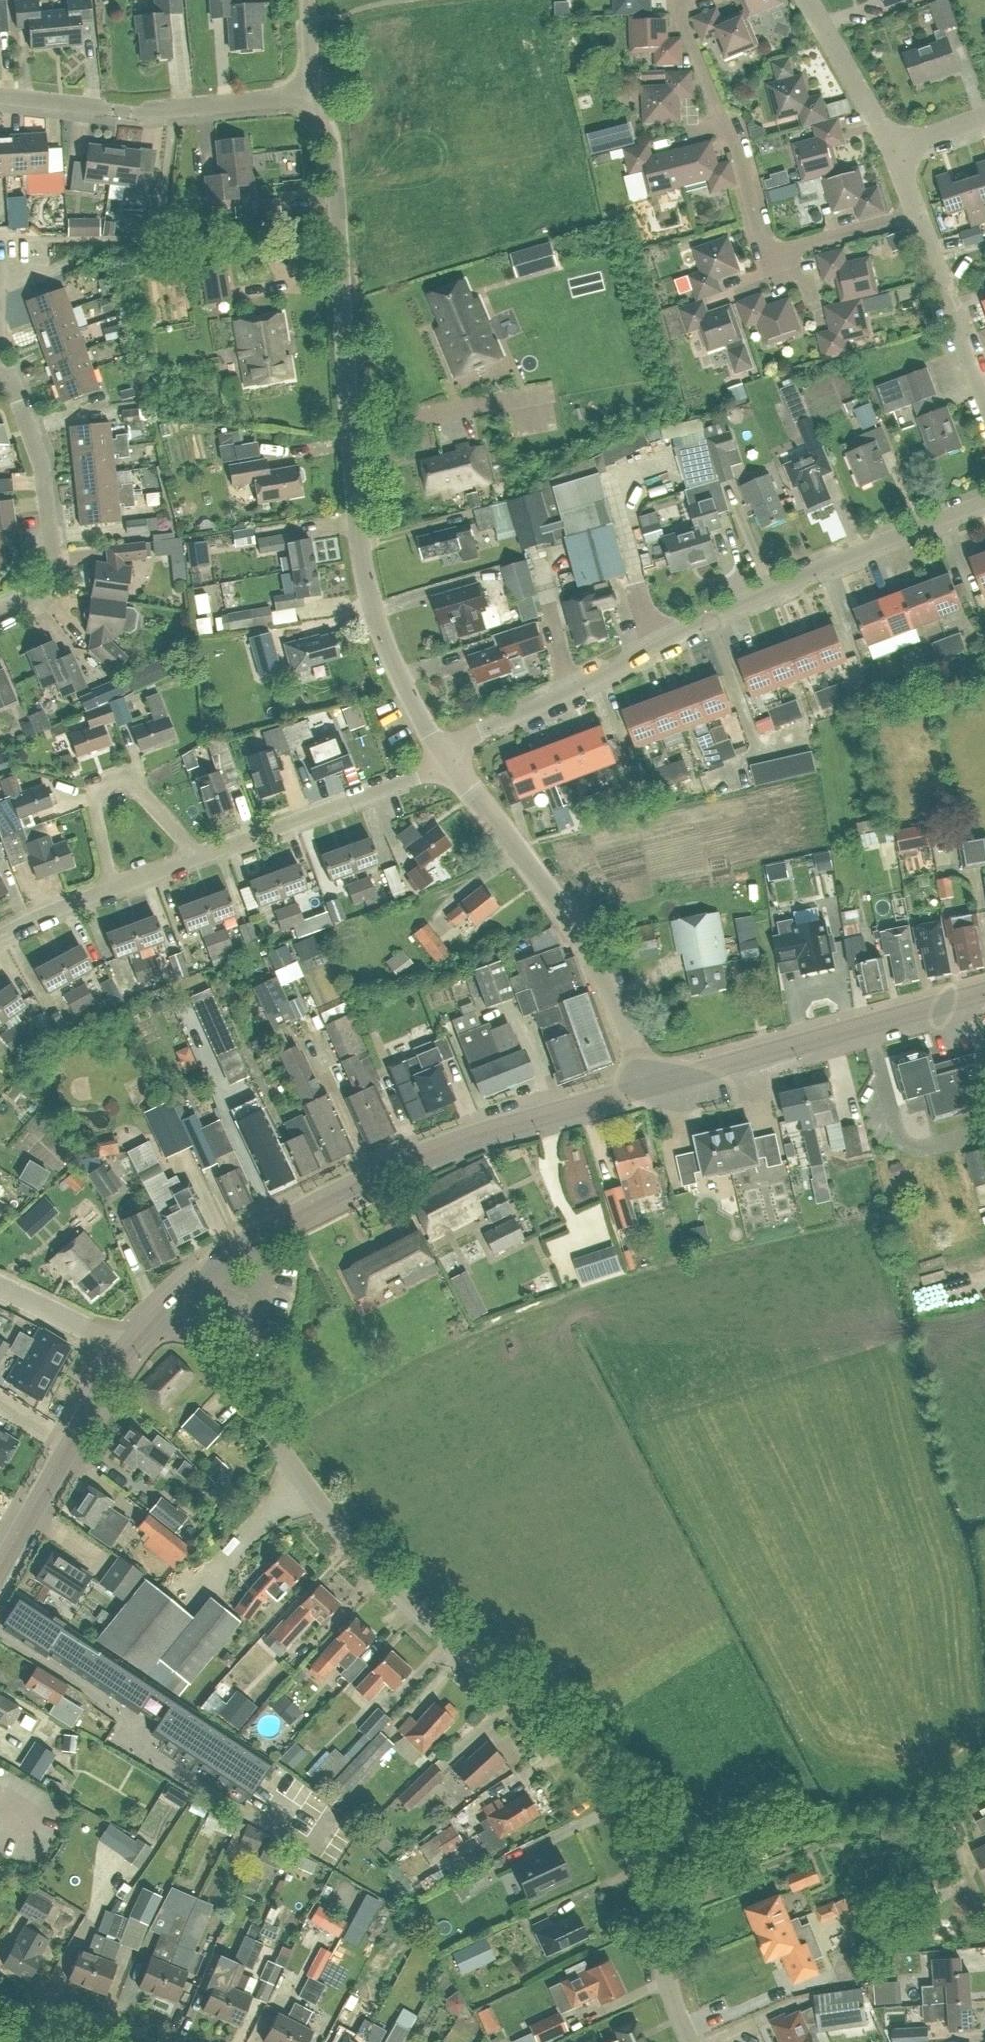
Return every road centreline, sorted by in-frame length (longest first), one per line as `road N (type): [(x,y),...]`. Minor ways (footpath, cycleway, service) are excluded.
road 1 (residential): [(694,2041),(638,1864),(608,1799),(373,1568),(173,1301)]
road 2 (residential): [(446,756),(398,672),(362,563),(333,155),(315,95)]
road 3 (residential): [(446,756),(742,604),(984,503)]
road 4 (tertiary): [(173,1301),(250,1232),(418,1154),(650,1086)]
road 5 (residential): [(683,0),(683,20),(733,135),(768,255),(918,213)]
road 6 (residential): [(650,1086),(592,957),(446,756)]
road 7 (tertiary): [(650,1086),(984,992)]
road 8 (residential): [(0,95),(121,111),(315,95)]
road 9 (residential): [(0,611),(40,593),(55,565),(45,480),(8,376),(0,376)]
road 10 (residential): [(198,856),(416,778),(446,756)]
road 11 (tertiary): [(0,1564),(127,1346)]
road 12 (residential): [(198,856),(121,774),(93,785),(110,889)]
road 13 (residential): [(984,396),(918,213)]
road 14 (residential): [(895,153),(808,0)]
road 15 (residential): [(0,1288),(127,1346)]
road 16 (residential): [(135,2041),(0,2006)]

